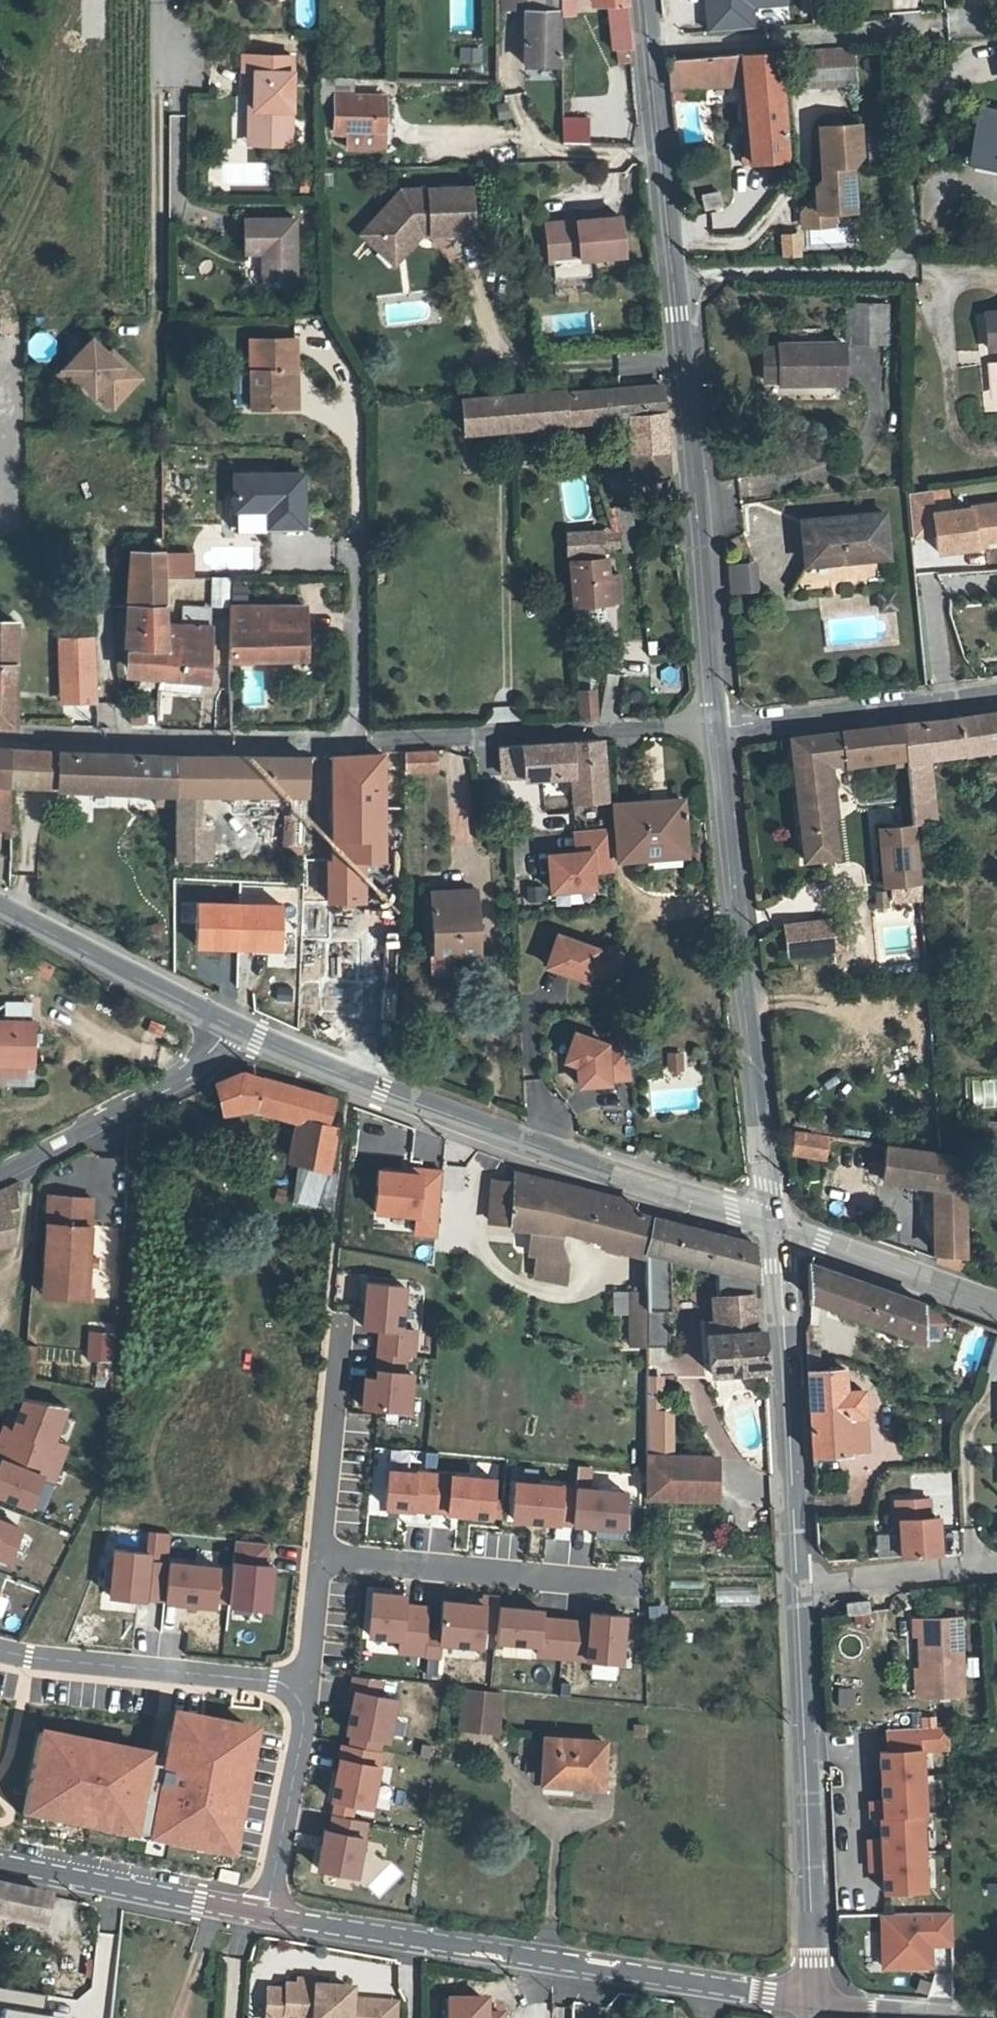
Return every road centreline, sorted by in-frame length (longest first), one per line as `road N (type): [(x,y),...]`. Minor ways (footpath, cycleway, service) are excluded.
road 1 (residential): [(817,2009),(771,1223)]
road 2 (residential): [(710,724),(643,0)]
road 3 (tertiary): [(242,1042),(771,1223)]
road 4 (residential): [(268,1916),(817,2009)]
road 5 (residential): [(771,1223),(710,724)]
road 6 (residential): [(355,733),(710,724)]
road 7 (residential): [(0,729),(355,733)]
road 8 (residential): [(629,1587),(321,1558)]
road 9 (residential): [(0,1651),(307,1687)]
road 10 (residential): [(710,724),(996,696)]
road 11 (residential): [(0,1176),(242,1042)]
road 12 (tertiary): [(0,914),(242,1042)]
road 13 (residential): [(0,1863),(268,1916)]
road 14 (residential): [(355,733),(353,477)]
road 15 (tertiary): [(771,1223),(996,1310)]
road 16 (residential): [(307,1687),(268,1916)]
road 17 (residential): [(340,1330),(321,1558)]
road 18 (residential): [(817,2009),(996,2015)]
road 19 (residential): [(321,1558),(307,1687)]

